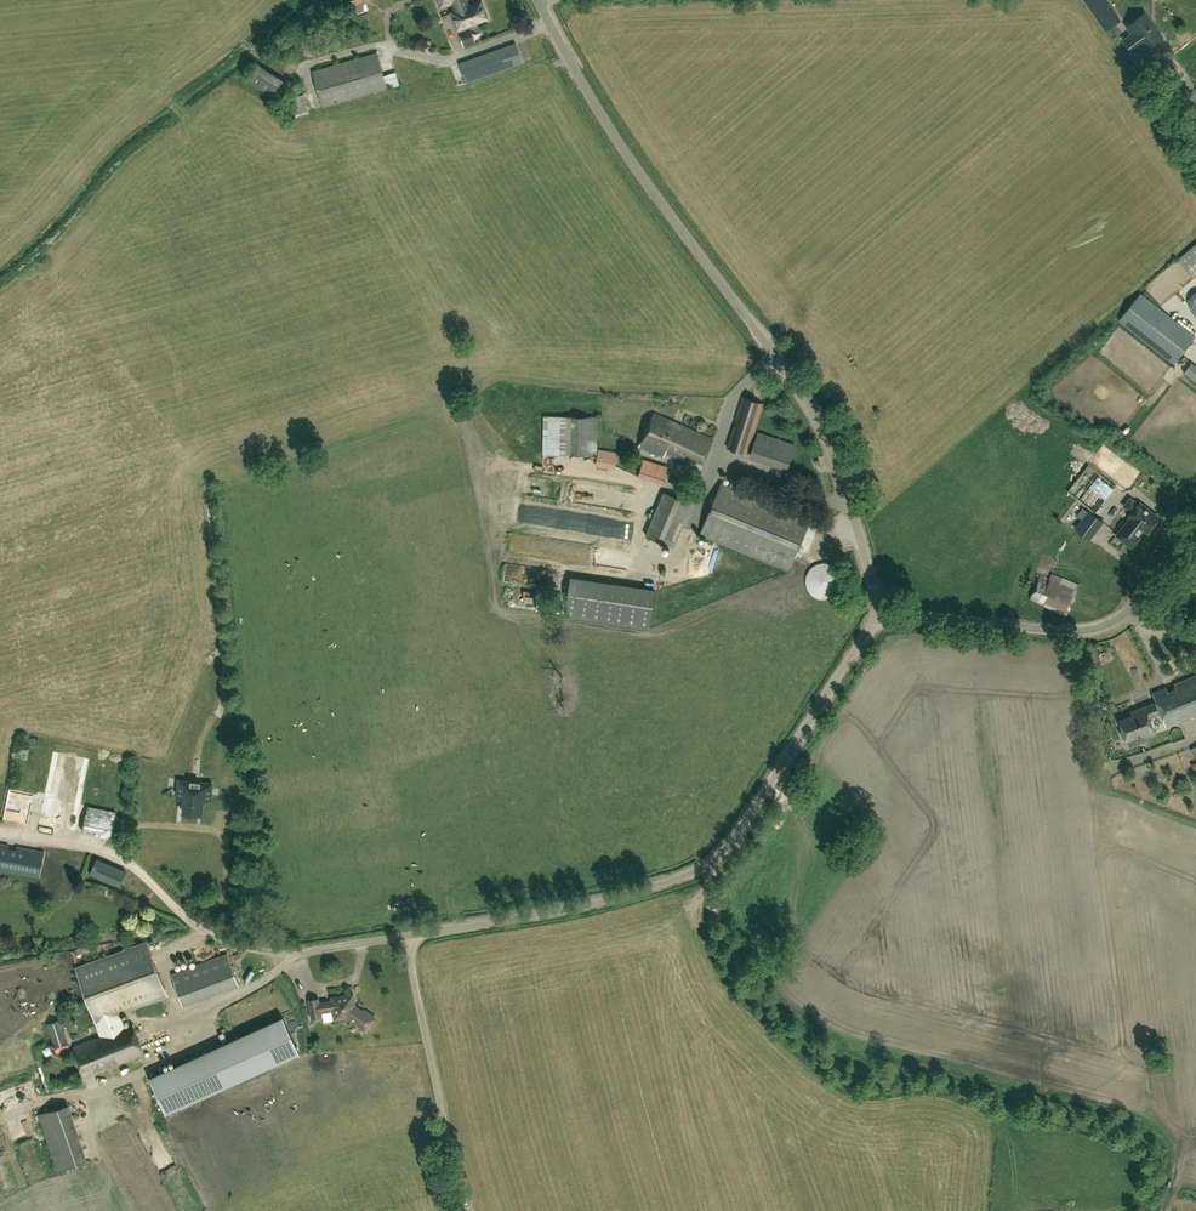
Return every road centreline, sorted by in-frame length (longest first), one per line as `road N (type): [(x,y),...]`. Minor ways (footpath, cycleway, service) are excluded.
road 1 (unclassified): [(539,0),(589,98),(797,386),(826,439),(879,615)]
road 2 (unclassified): [(422,933),(611,899),(717,857),(879,615)]
road 3 (unclassified): [(879,615),(1098,627),(1136,602),(1195,523)]
road 4 (unclassified): [(298,953),(226,941),(180,911)]
road 5 (unclassified): [(422,933),(298,953)]

